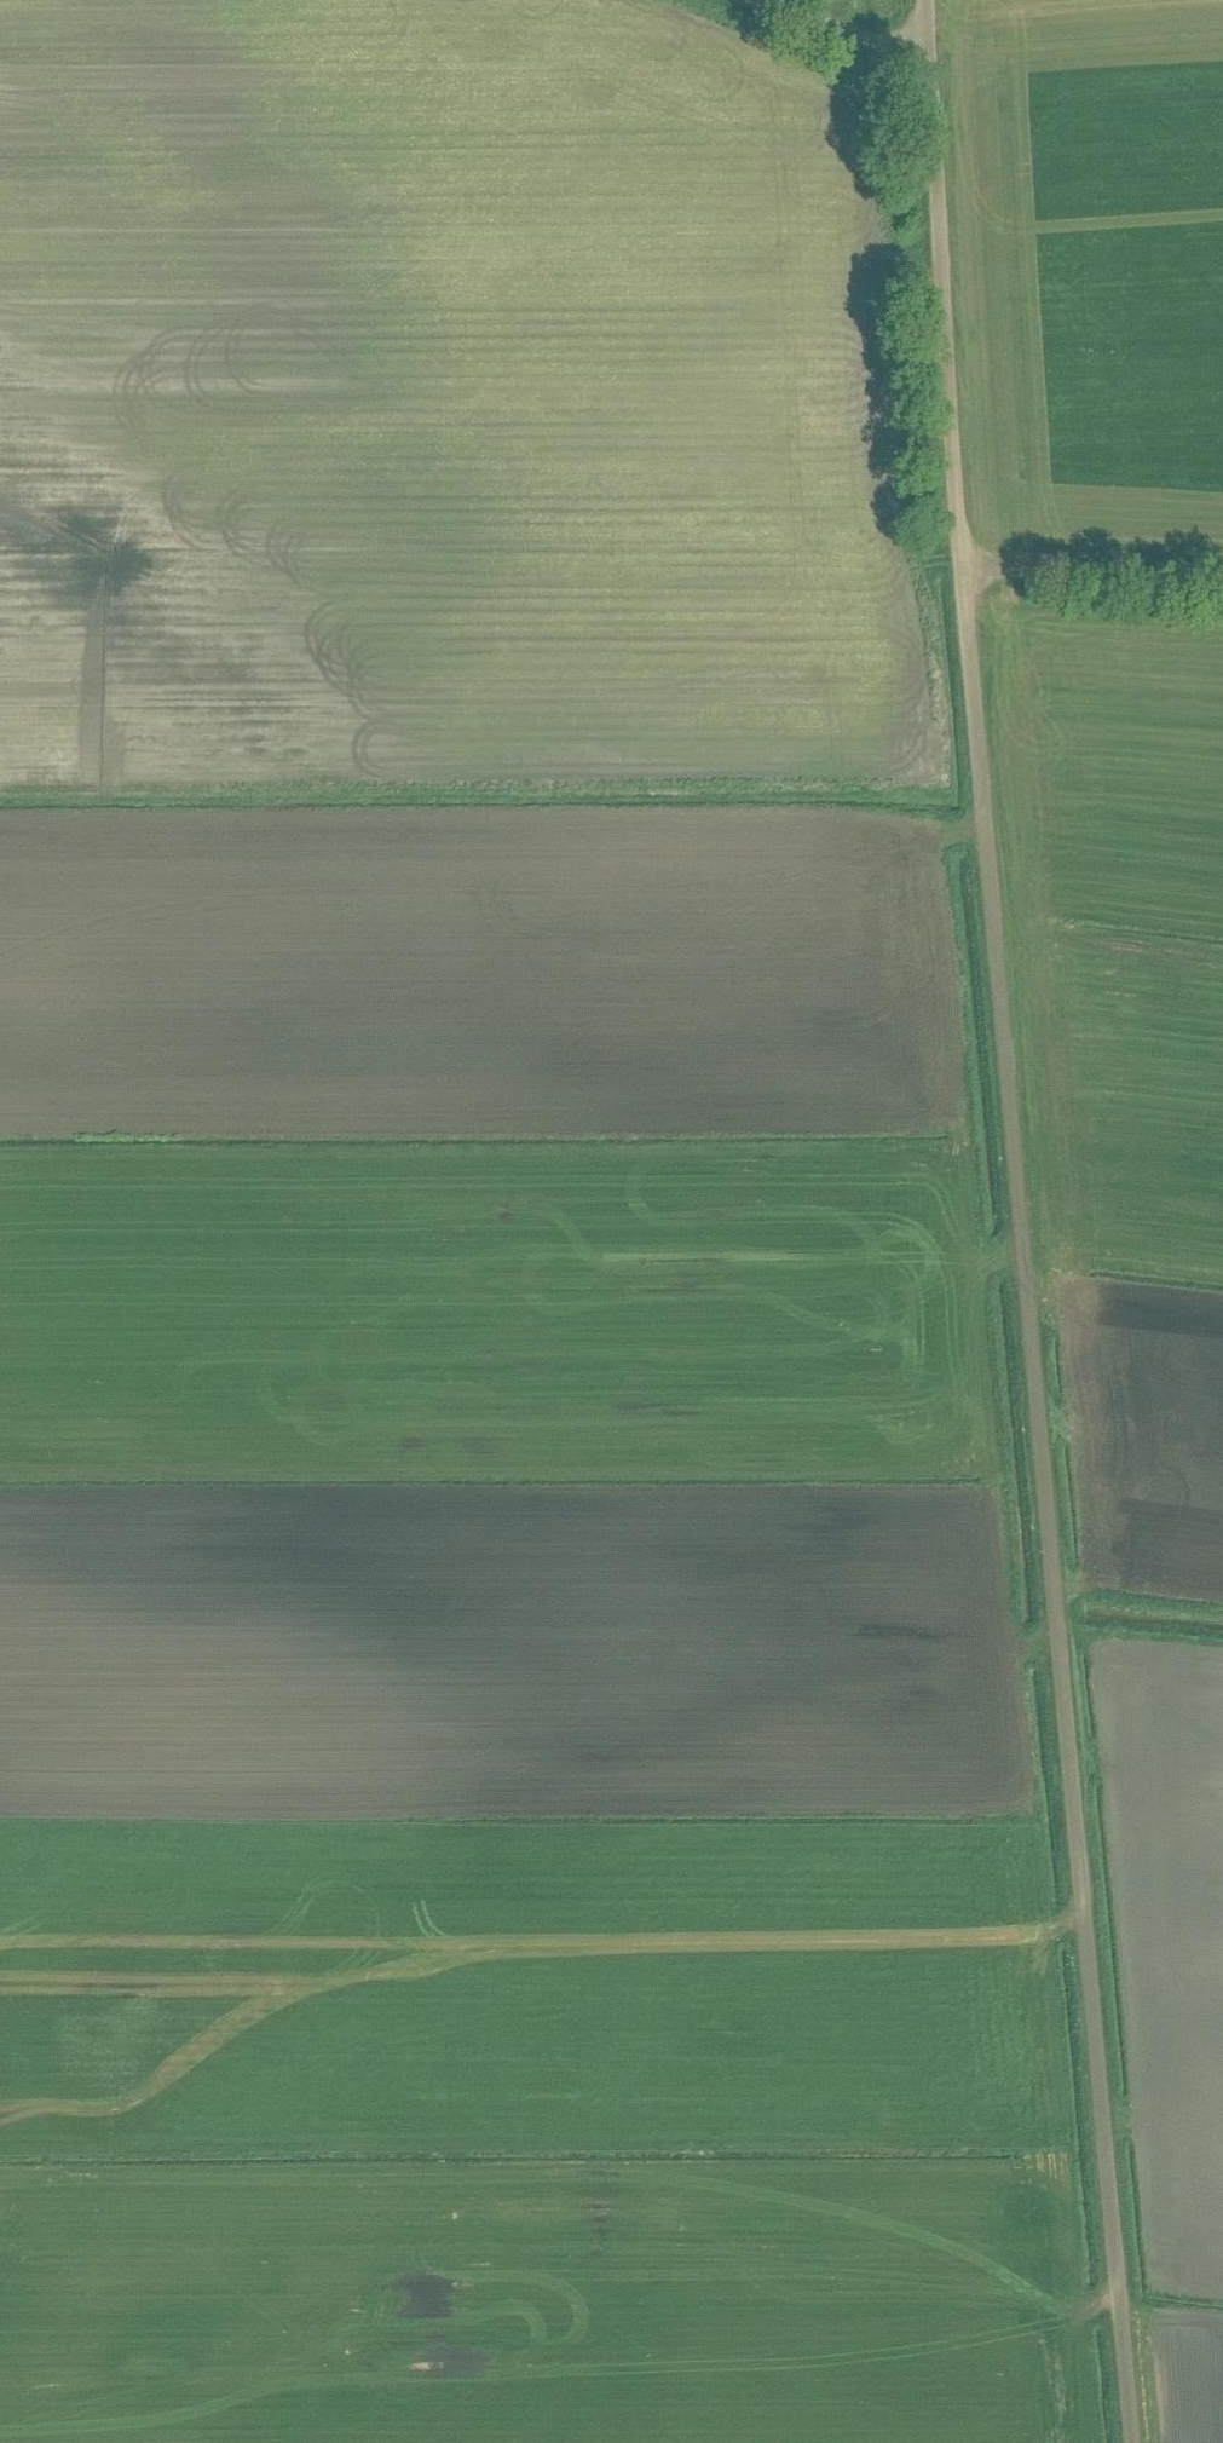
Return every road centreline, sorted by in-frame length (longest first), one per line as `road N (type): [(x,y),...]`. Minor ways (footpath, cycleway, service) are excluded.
road 1 (unclassified): [(1130,2442),(958,564),(927,60)]
road 2 (track): [(958,564),(1222,569)]
road 3 (unclassified): [(927,60),(759,0)]

